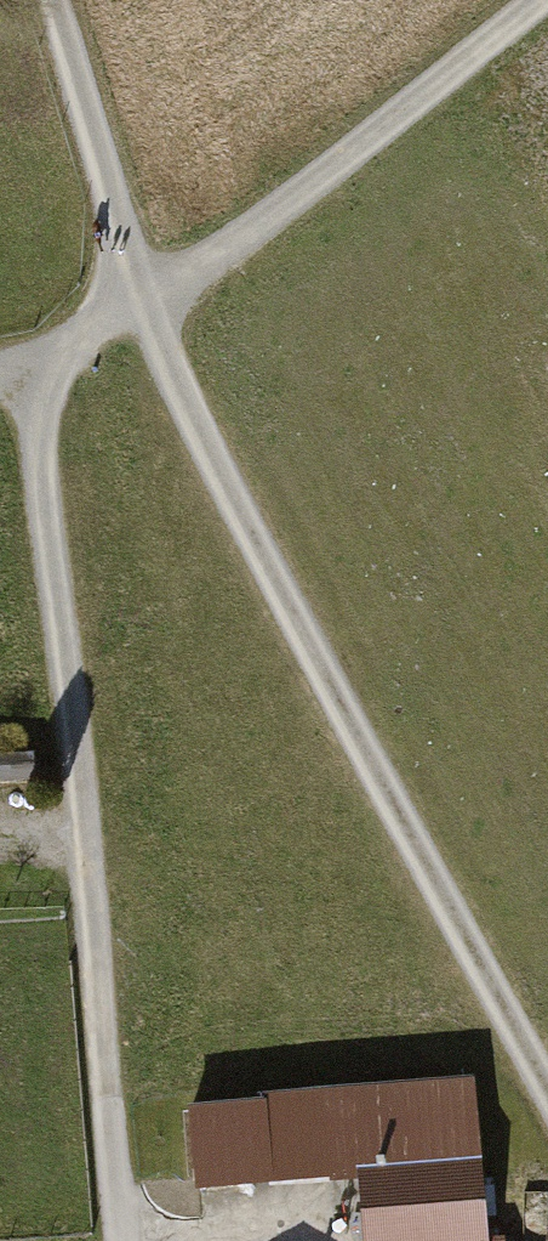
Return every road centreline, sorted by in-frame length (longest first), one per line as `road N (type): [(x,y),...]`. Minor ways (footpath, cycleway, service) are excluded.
road 1 (track): [(547,1098),(136,302),(39,0)]
road 2 (track): [(41,378),(41,454),(110,1095)]
road 3 (track): [(531,0),(181,285),(83,333),(41,378)]

